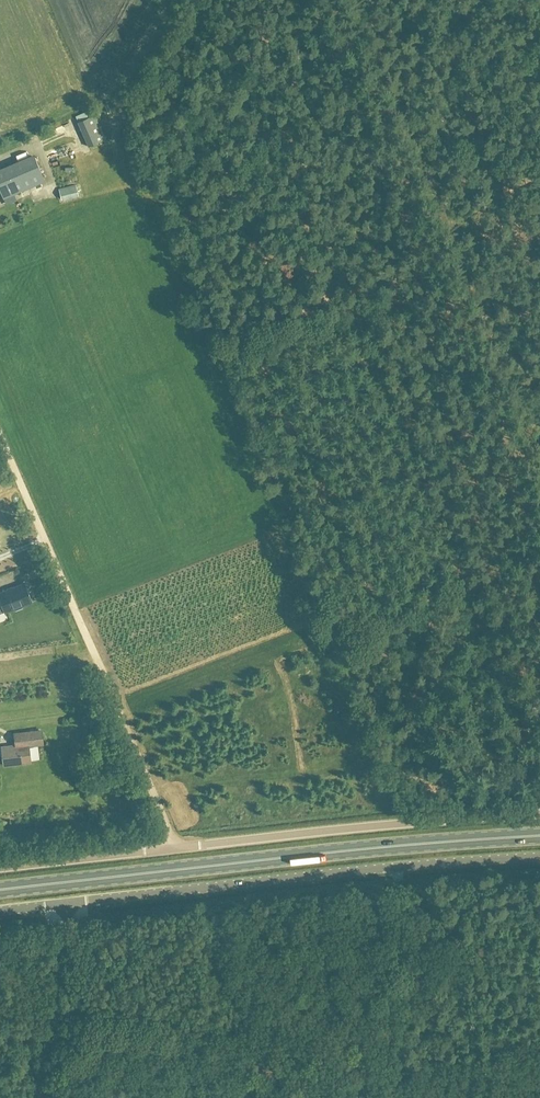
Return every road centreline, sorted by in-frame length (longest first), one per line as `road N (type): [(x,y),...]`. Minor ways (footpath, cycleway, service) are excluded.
road 1 (primary): [(0,890),(539,837)]
road 2 (unclassified): [(0,869),(539,816)]
road 3 (unclassified): [(539,858),(67,903)]
road 4 (track): [(173,849),(0,438)]
road 5 (unclassified): [(39,1097),(67,903)]

